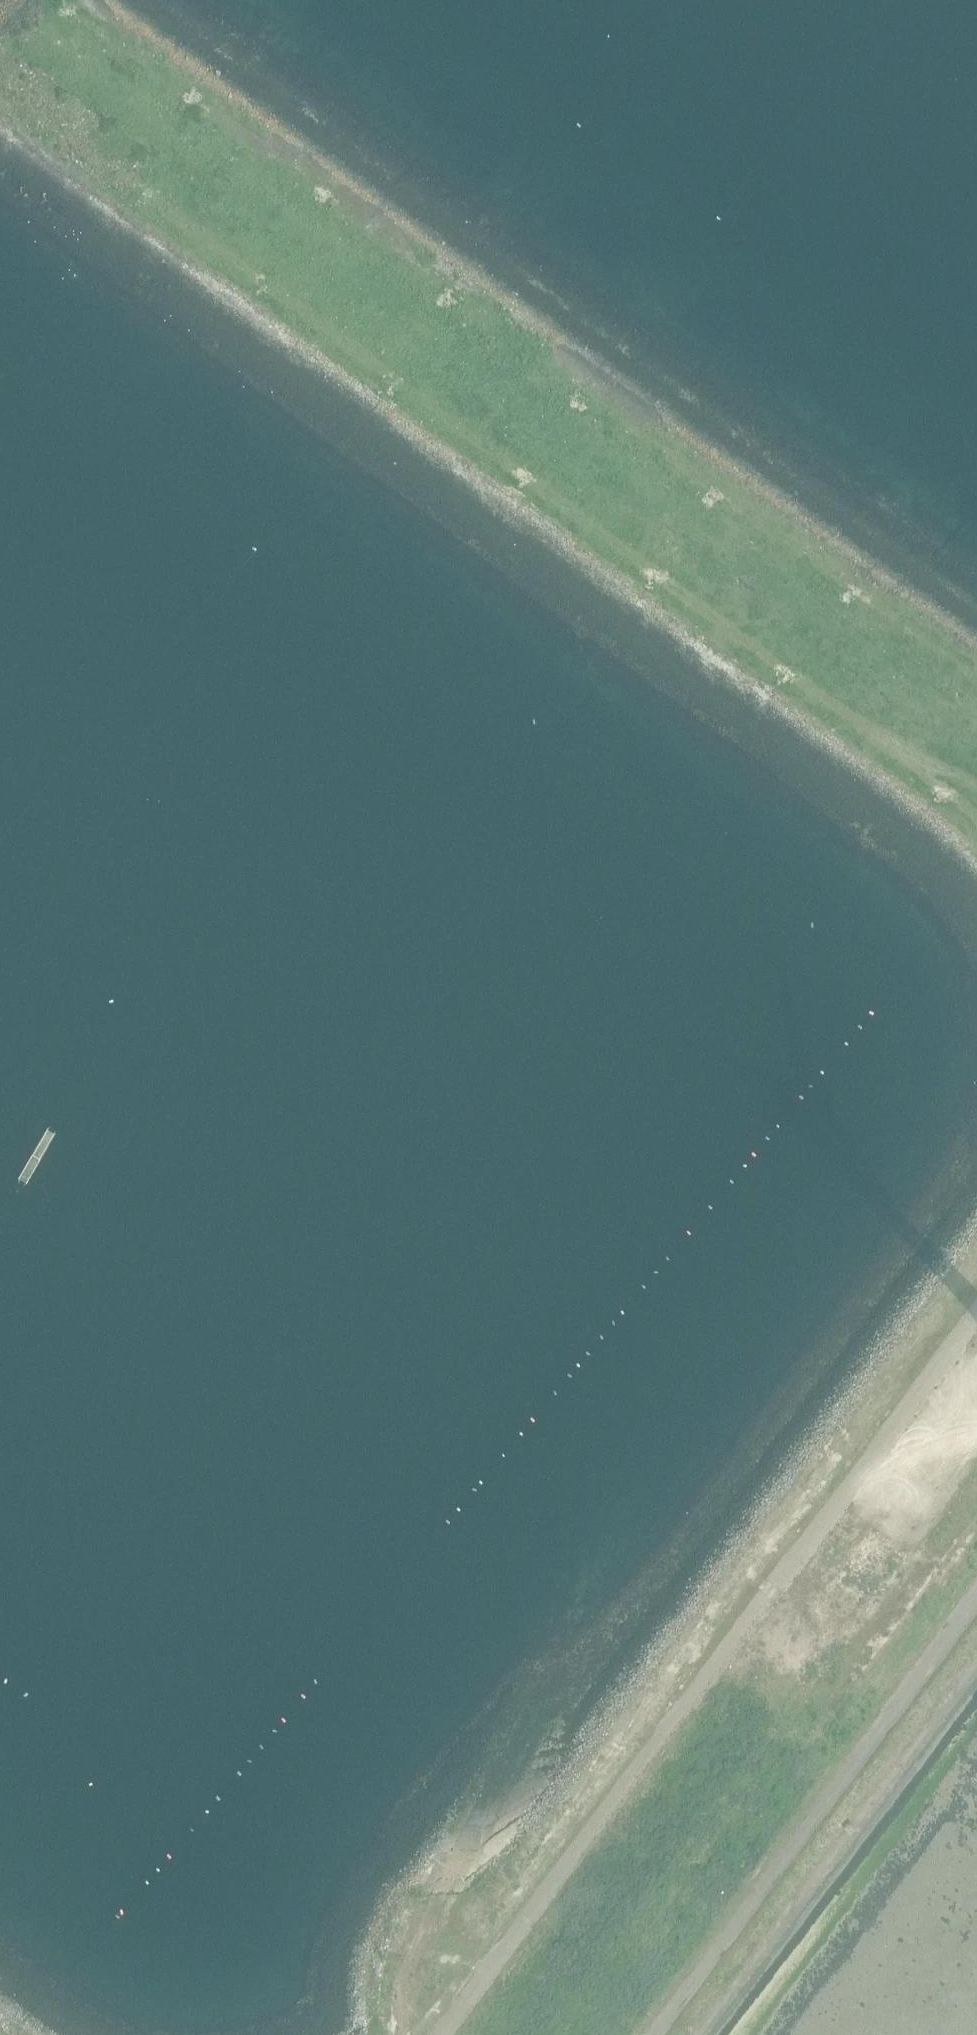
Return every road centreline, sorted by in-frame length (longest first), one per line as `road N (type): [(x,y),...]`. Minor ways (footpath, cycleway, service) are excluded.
road 1 (unclassified): [(442,2034),(976,1315)]

